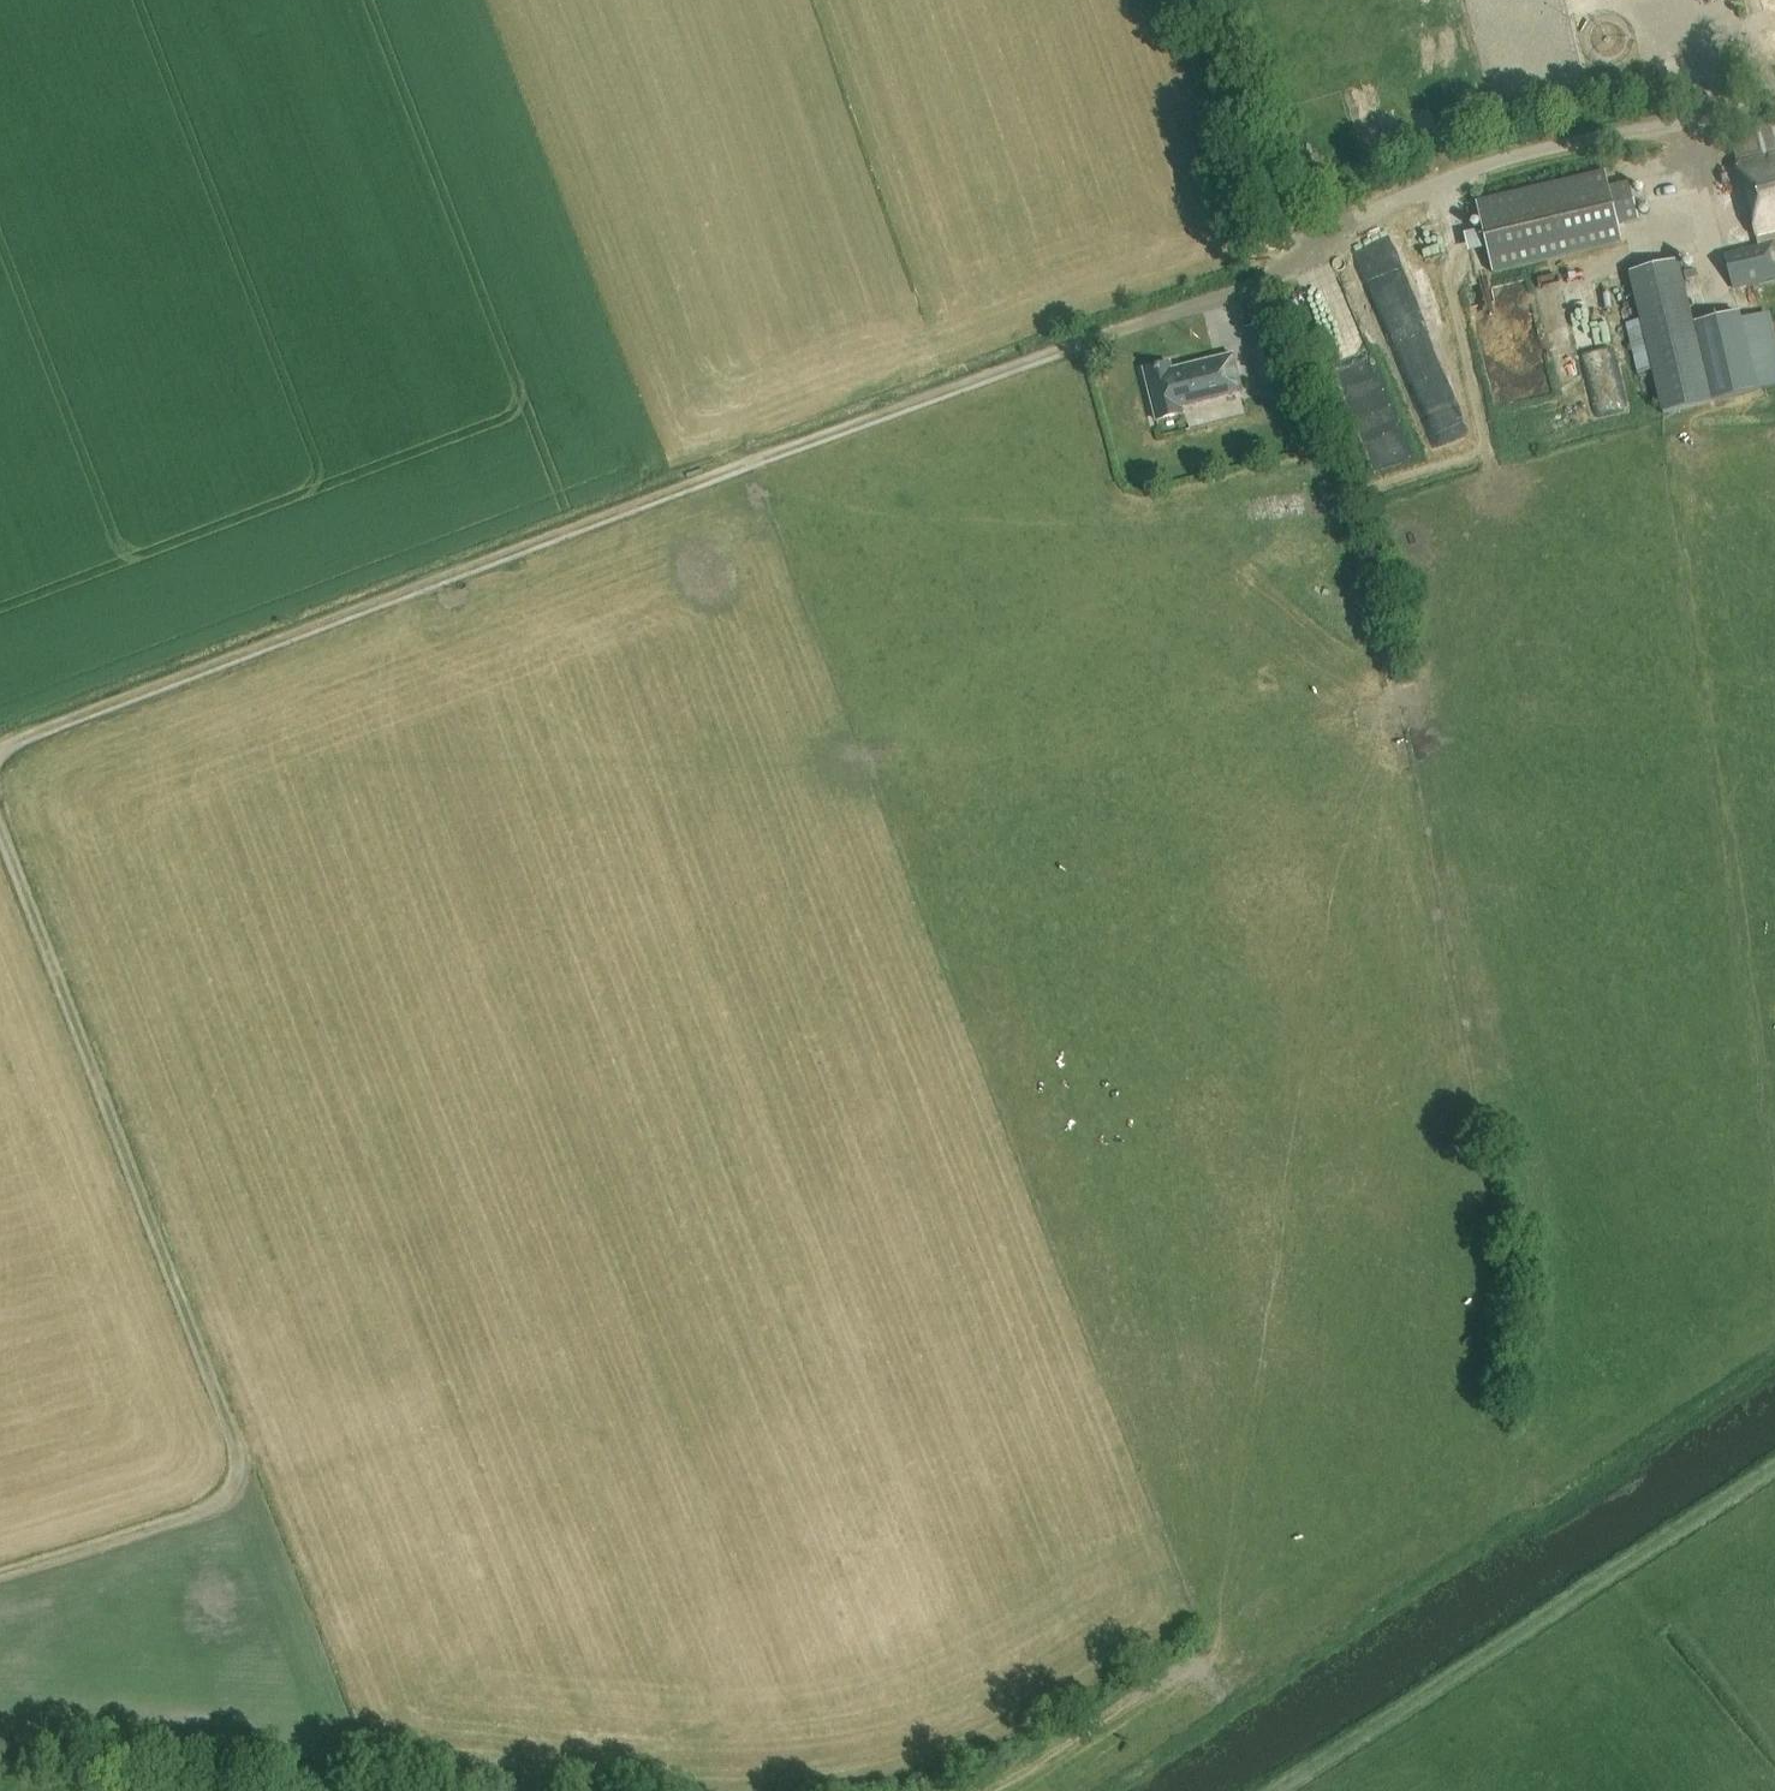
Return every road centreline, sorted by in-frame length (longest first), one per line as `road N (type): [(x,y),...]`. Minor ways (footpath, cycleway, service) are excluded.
road 1 (track): [(0,759),(13,743),(1262,281),(1291,255)]
road 2 (track): [(0,1571),(205,1508),(236,1481),(237,1455),(0,828)]
road 3 (track): [(1275,1790),(1774,1464)]
road 4 (unclassified): [(1291,255),(1439,179),(1774,101)]

